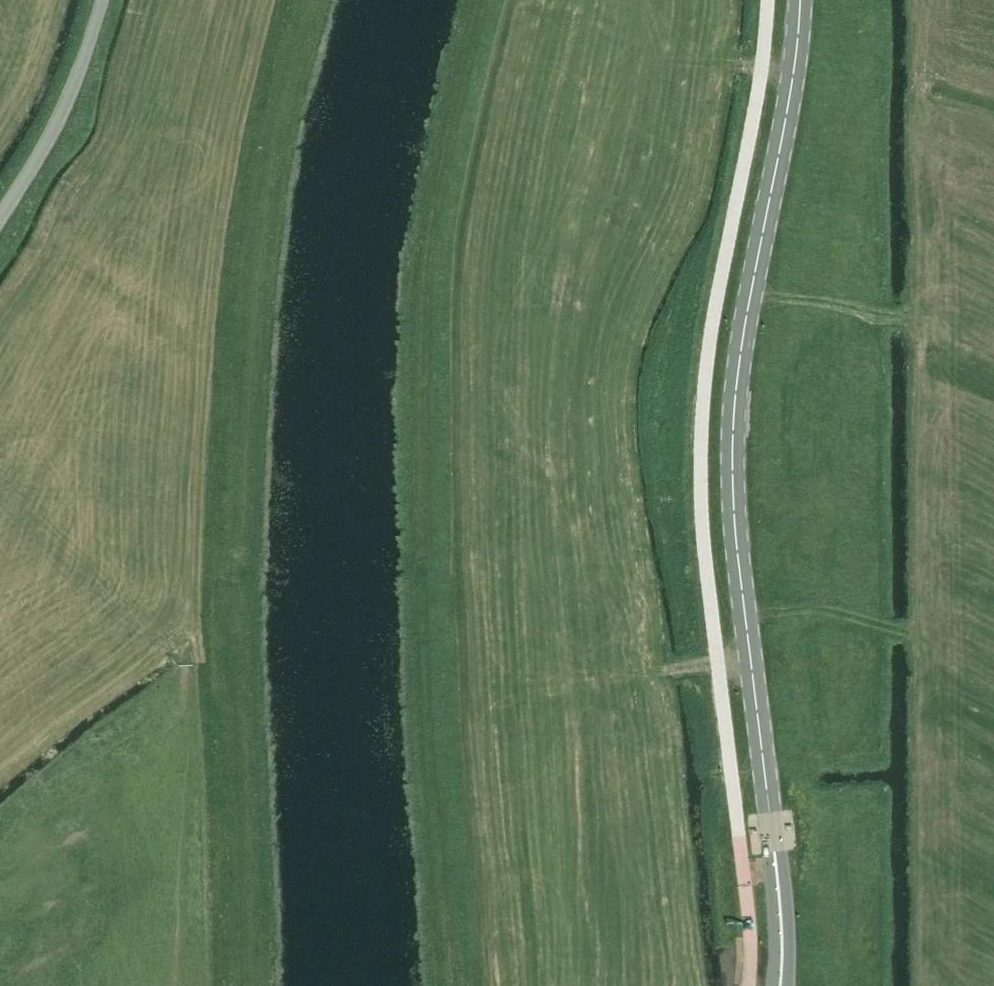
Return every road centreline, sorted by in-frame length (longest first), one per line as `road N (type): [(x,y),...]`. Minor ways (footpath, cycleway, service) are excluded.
road 1 (secondary): [(780,985),(733,414),(794,71),(798,0)]
road 2 (unclassified): [(0,218),(57,130),(101,0)]

